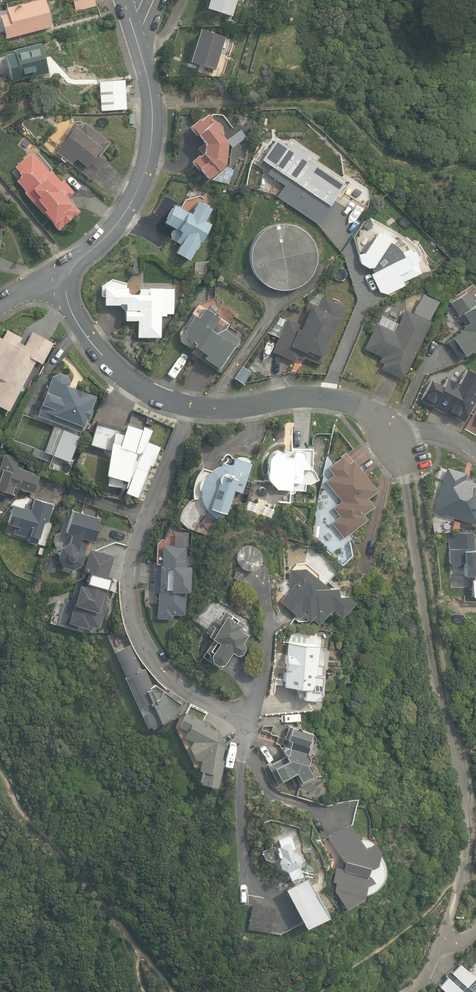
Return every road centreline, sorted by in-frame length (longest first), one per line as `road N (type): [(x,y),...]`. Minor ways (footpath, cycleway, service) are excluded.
road 1 (residential): [(250,723),(154,667),(130,612),(125,580),(190,406)]
road 2 (residential): [(53,278),(130,210),(153,157),(152,101),(125,0)]
road 3 (residential): [(393,441),(363,409),(327,399),(190,406)]
road 4 (residential): [(190,406),(127,376),(53,278)]

